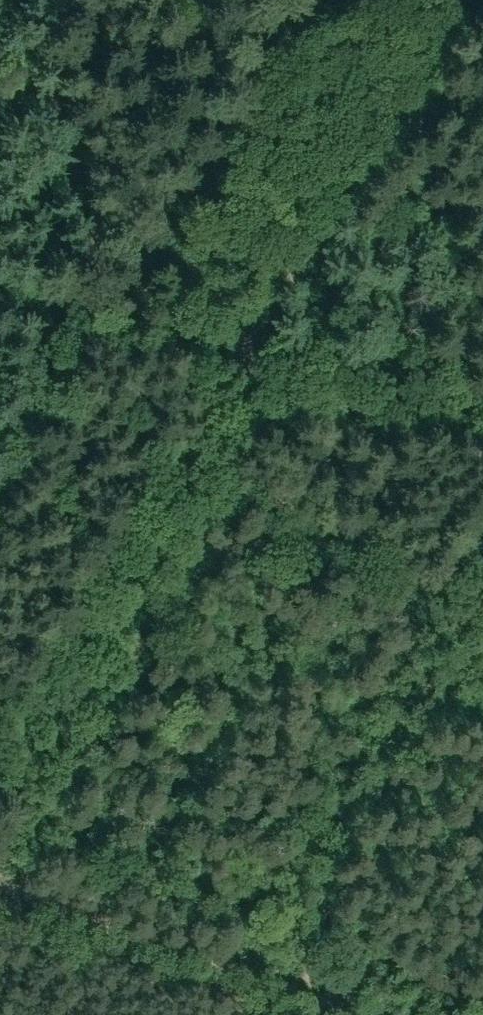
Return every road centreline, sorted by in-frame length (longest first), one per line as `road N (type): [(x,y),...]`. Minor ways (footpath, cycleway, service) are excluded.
road 1 (track): [(0,59),(47,90),(75,134),(95,266),(115,316),(396,426),(482,451)]
road 2 (track): [(0,887),(352,1014)]

